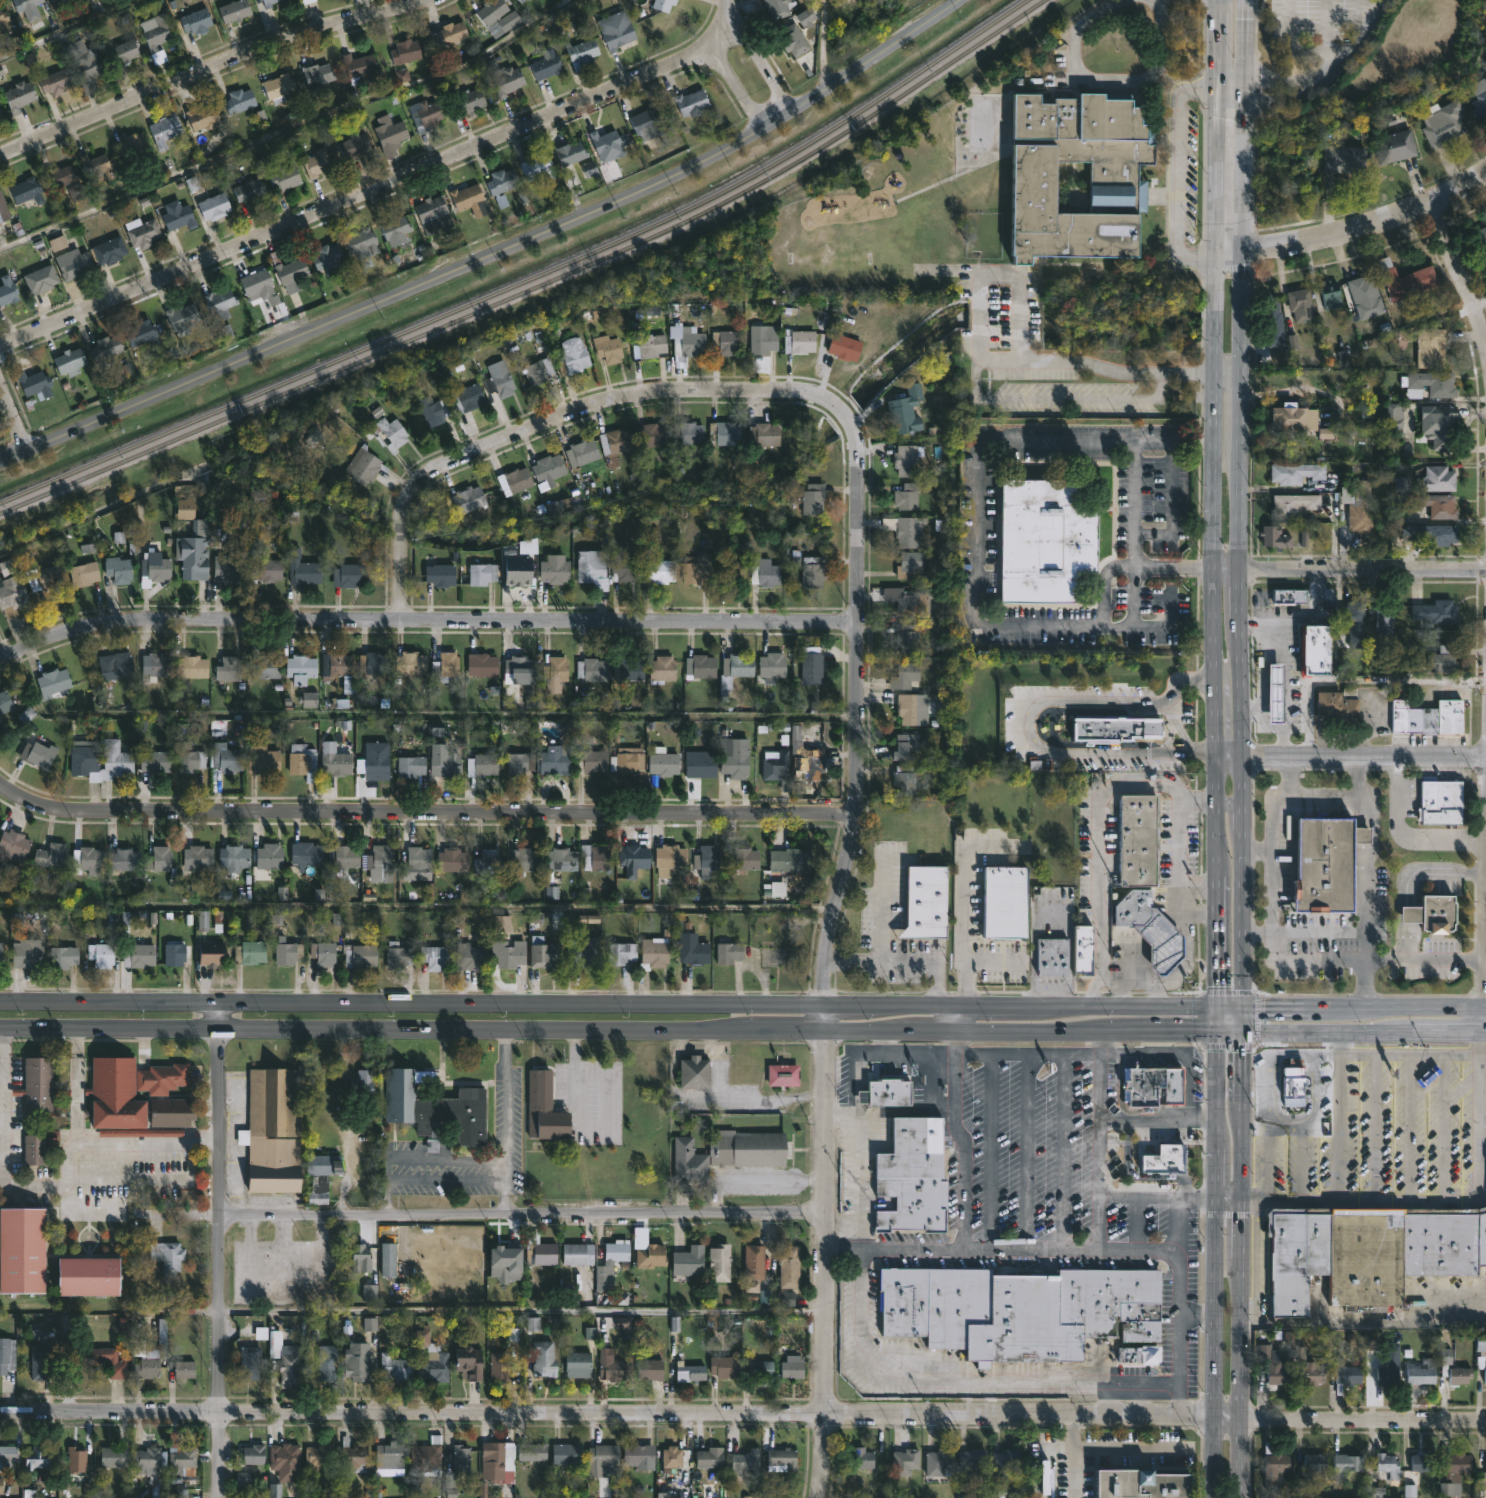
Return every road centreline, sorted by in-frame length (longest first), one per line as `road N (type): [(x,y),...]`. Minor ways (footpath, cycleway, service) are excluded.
road 1 (residential): [(1485,1420),(0,1411)]
road 2 (secondary): [(1485,1006),(0,1000)]
road 3 (secondary): [(0,1027),(1485,1032)]
road 4 (tertiary): [(962,0),(716,157),(0,460)]
road 5 (residential): [(856,814),(87,813),(32,803),(0,784)]
road 6 (residential): [(857,624),(174,622),(90,628),(0,658)]
road 7 (residential): [(701,46),(573,111),(0,347)]
road 8 (secondary): [(1216,803),(1214,1497)]
road 9 (secondary): [(1240,1497),(1244,813)]
road 10 (residential): [(823,1209),(219,1216)]
road 11 (residential): [(844,413),(857,453),(858,758),(848,875),(824,1004)]
road 12 (residential): [(844,413),(790,388),(676,388),(568,410),(475,450),(425,478),(401,510),(398,622)]
road 13 (secondary): [(1245,760),(1244,251)]
road 14 (secondary): [(1215,254),(1216,760)]
road 15 (residential): [(217,1001),(219,1497)]
road 16 (residential): [(823,1030),(817,1497)]
road 17 (residential): [(427,0),(251,50),(0,155)]
road 18 (tertiary): [(1485,169),(1356,224),(1244,251)]
road 19 (secondary): [(1215,0),(1215,254)]
road 20 (residential): [(1485,572),(1242,568)]
road 21 (residential): [(1485,757),(1290,759)]
road 22 (residential): [(1246,87),(1299,85),(1325,73),(1388,0)]
road 23 (secondary): [(1244,251),(1246,87)]
road 24 (residential): [(1424,201),(1485,347)]
road 25 (residential): [(800,107),(728,7)]

